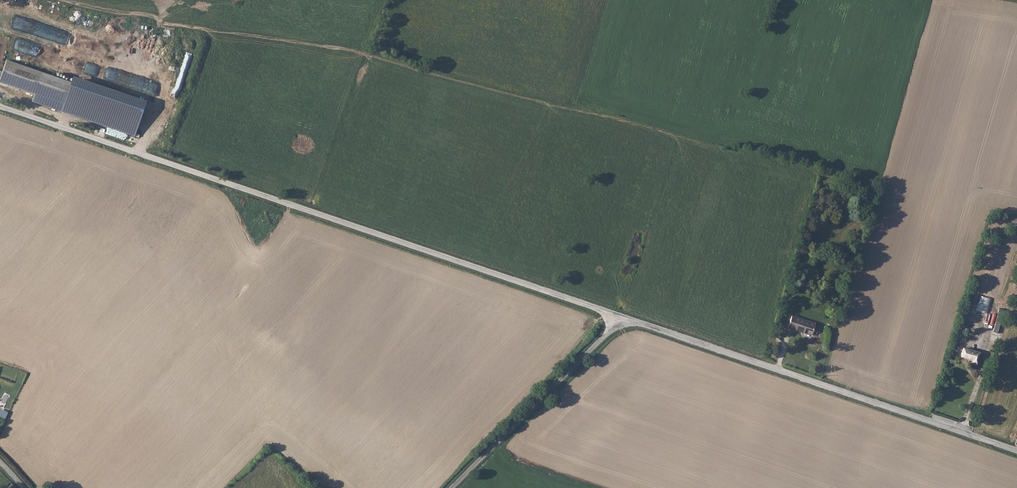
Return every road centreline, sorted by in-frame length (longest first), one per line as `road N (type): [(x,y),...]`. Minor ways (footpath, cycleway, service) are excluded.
road 1 (unclassified): [(0,107),(623,317)]
road 2 (unclassified): [(623,317),(1016,451)]
road 3 (unclassified): [(450,487),(623,317)]

